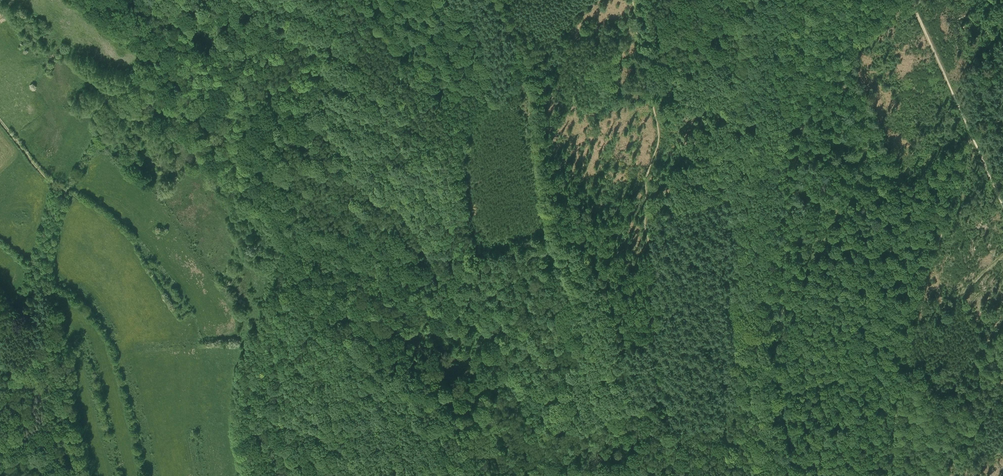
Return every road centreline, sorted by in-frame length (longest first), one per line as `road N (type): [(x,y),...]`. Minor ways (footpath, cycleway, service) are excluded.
road 1 (track): [(435,475),(461,460),(504,474),(530,468),(578,357),(579,292),(542,193),(530,50),(501,0)]
road 2 (track): [(669,475),(671,418),(654,369),(646,226),(658,133),(633,0)]
road 3 (track): [(779,475),(914,333),(1002,256)]
road 4 (track): [(770,341),(844,208),(908,187),(934,153),(970,139)]
road 5 (track): [(1002,208),(912,0)]
road 6 (track): [(793,120),(823,78),(914,6)]
road 7 (track): [(652,272),(721,406)]

